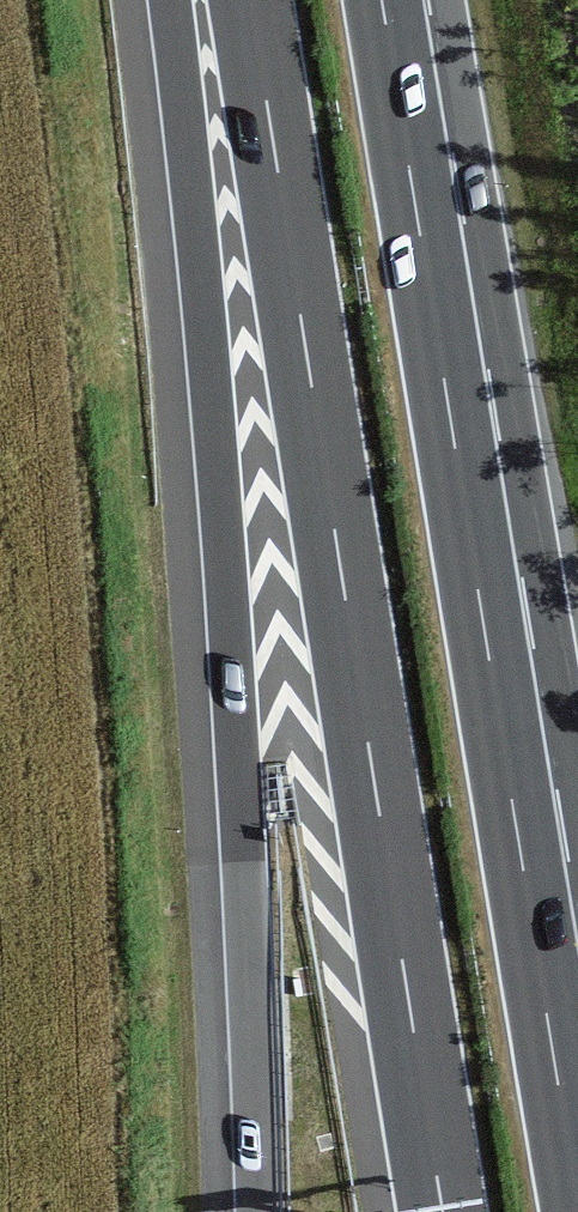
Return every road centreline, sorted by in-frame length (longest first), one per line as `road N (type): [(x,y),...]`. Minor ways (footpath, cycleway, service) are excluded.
road 1 (motorway): [(248,0),(440,1211)]
road 2 (motorway): [(577,1207),(383,0)]
road 3 (motorway): [(188,0),(231,625),(257,1211)]

